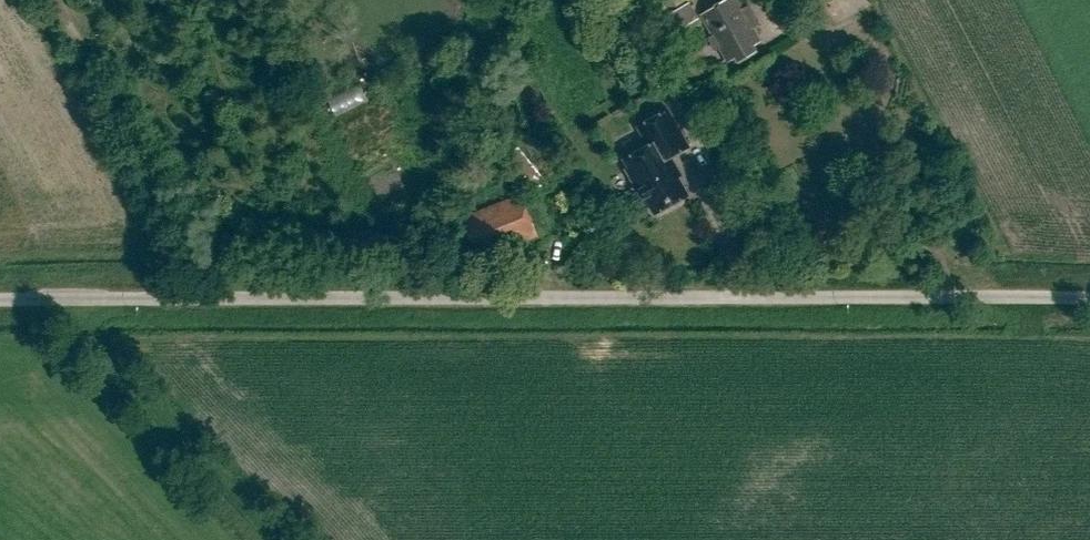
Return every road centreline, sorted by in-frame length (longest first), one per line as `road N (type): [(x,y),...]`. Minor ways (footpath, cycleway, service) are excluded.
road 1 (unclassified): [(0,302),(386,295),(1089,301)]
road 2 (track): [(70,301),(85,337),(273,539)]

